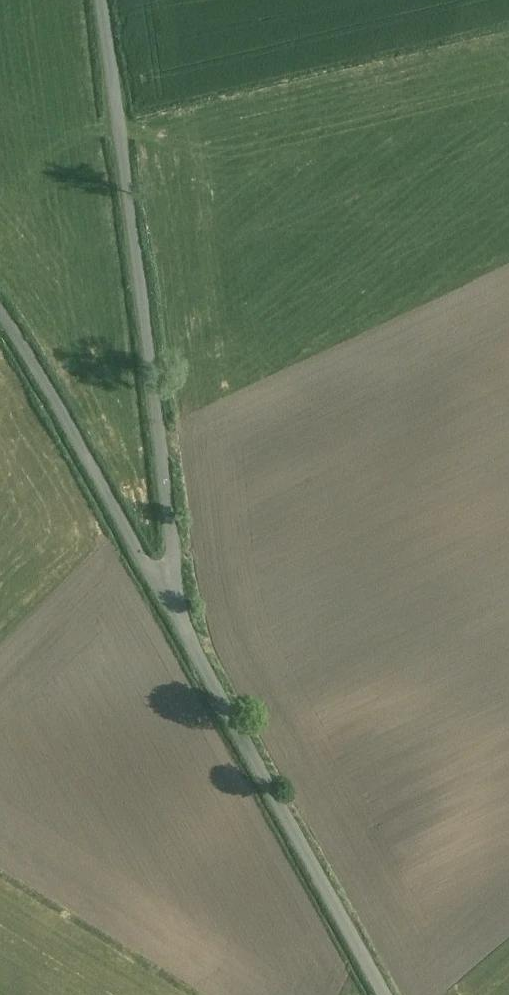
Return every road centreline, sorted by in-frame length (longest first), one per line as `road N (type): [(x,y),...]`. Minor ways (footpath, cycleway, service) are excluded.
road 1 (unclassified): [(180,607),(101,0)]
road 2 (unclassified): [(401,994),(180,607)]
road 3 (unclassified): [(180,607),(0,319)]

